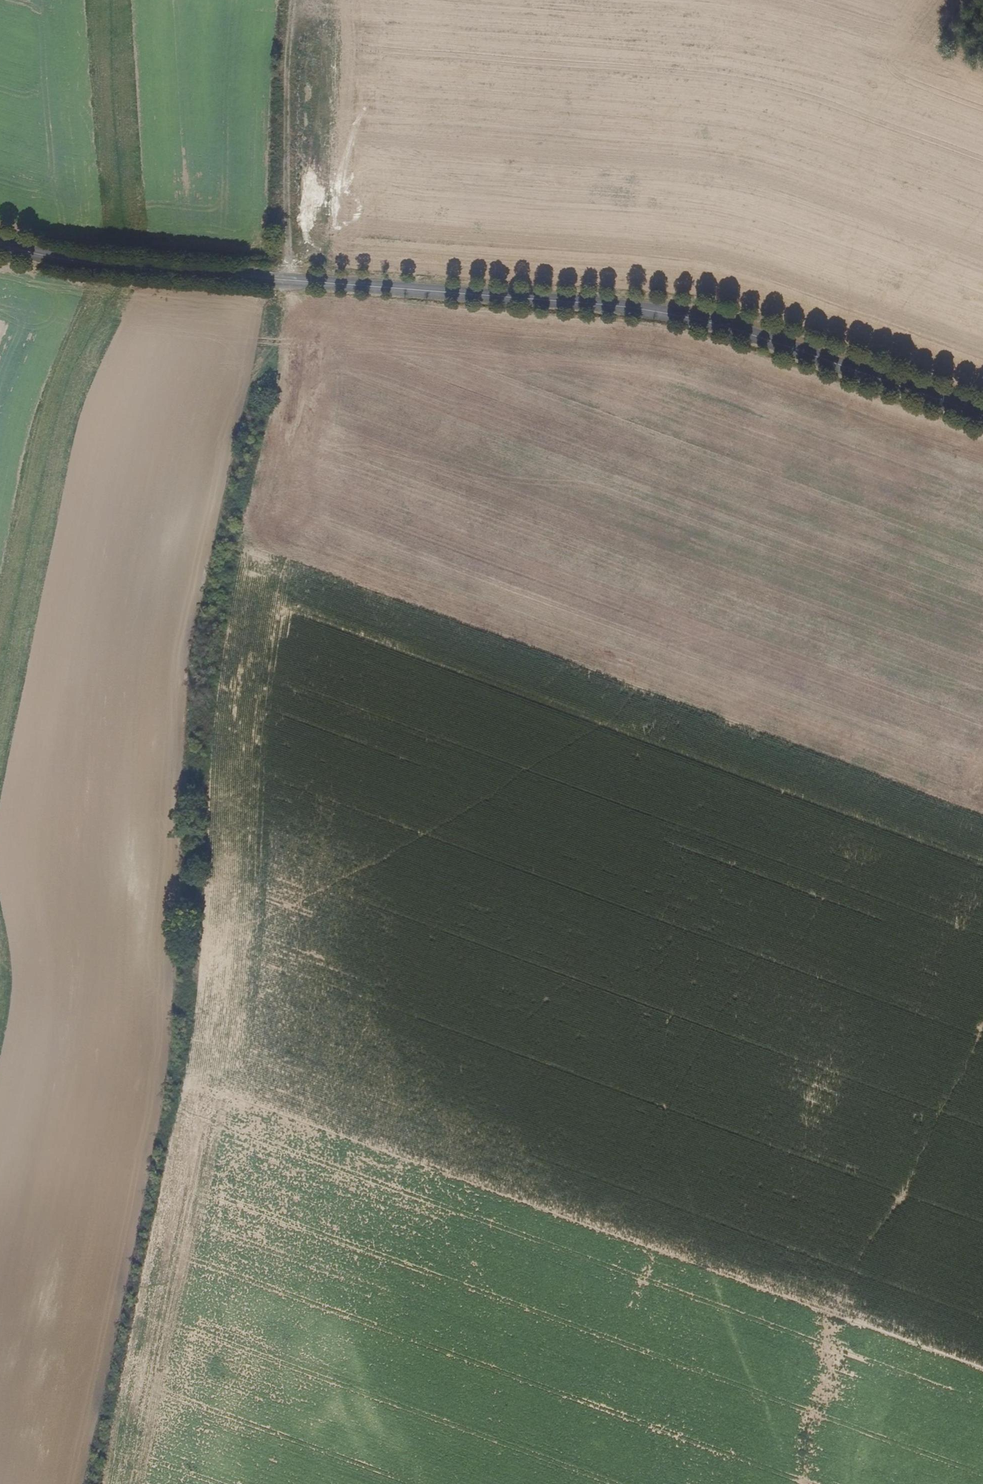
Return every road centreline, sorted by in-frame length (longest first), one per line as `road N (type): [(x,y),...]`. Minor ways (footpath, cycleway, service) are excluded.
road 1 (tertiary): [(982,417),(683,316),(103,266),(0,245)]
road 2 (track): [(289,0),(292,280)]

